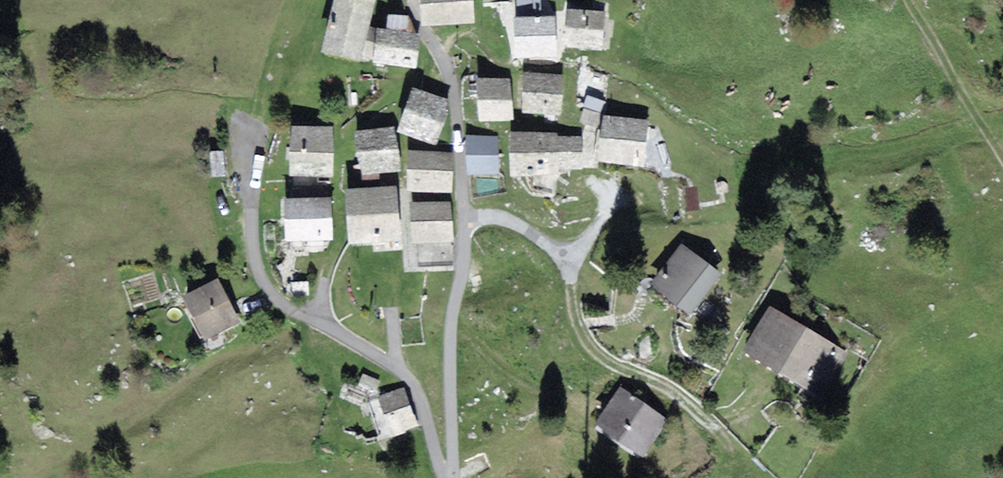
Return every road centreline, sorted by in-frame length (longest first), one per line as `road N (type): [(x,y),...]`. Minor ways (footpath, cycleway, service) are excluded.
road 1 (unclassified): [(452,477),(448,357),(466,199),(452,86),(413,0)]
road 2 (track): [(908,0),(1002,159)]

